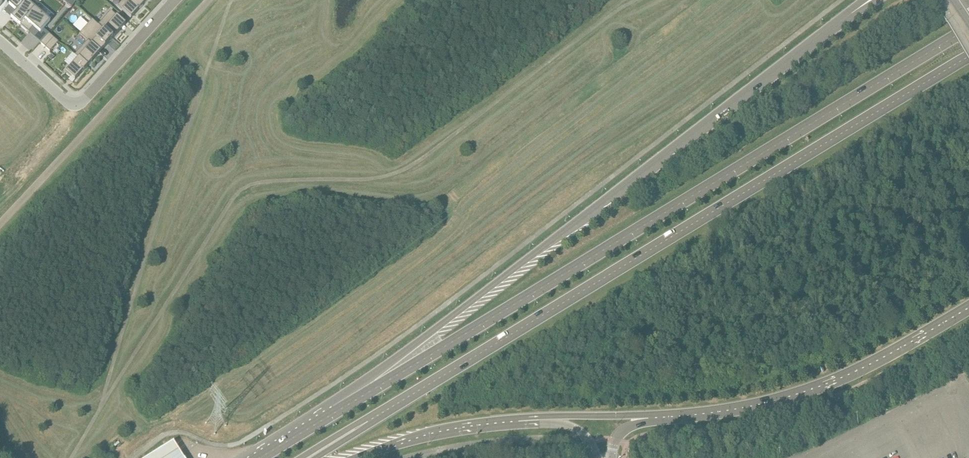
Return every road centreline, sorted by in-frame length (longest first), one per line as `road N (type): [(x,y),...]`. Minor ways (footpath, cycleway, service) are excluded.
road 1 (primary): [(968,28),(343,407)]
road 2 (primary): [(368,422),(968,57)]
road 3 (primary): [(871,0),(343,407)]
road 4 (primary): [(652,415),(740,408),(800,393),(883,358),(968,307)]
road 5 (unclassified): [(0,223),(208,0)]
road 6 (primary): [(355,457),(433,431),(519,418)]
road 7 (primary): [(519,418),(652,415)]
road 8 (residential): [(175,0),(88,96)]

